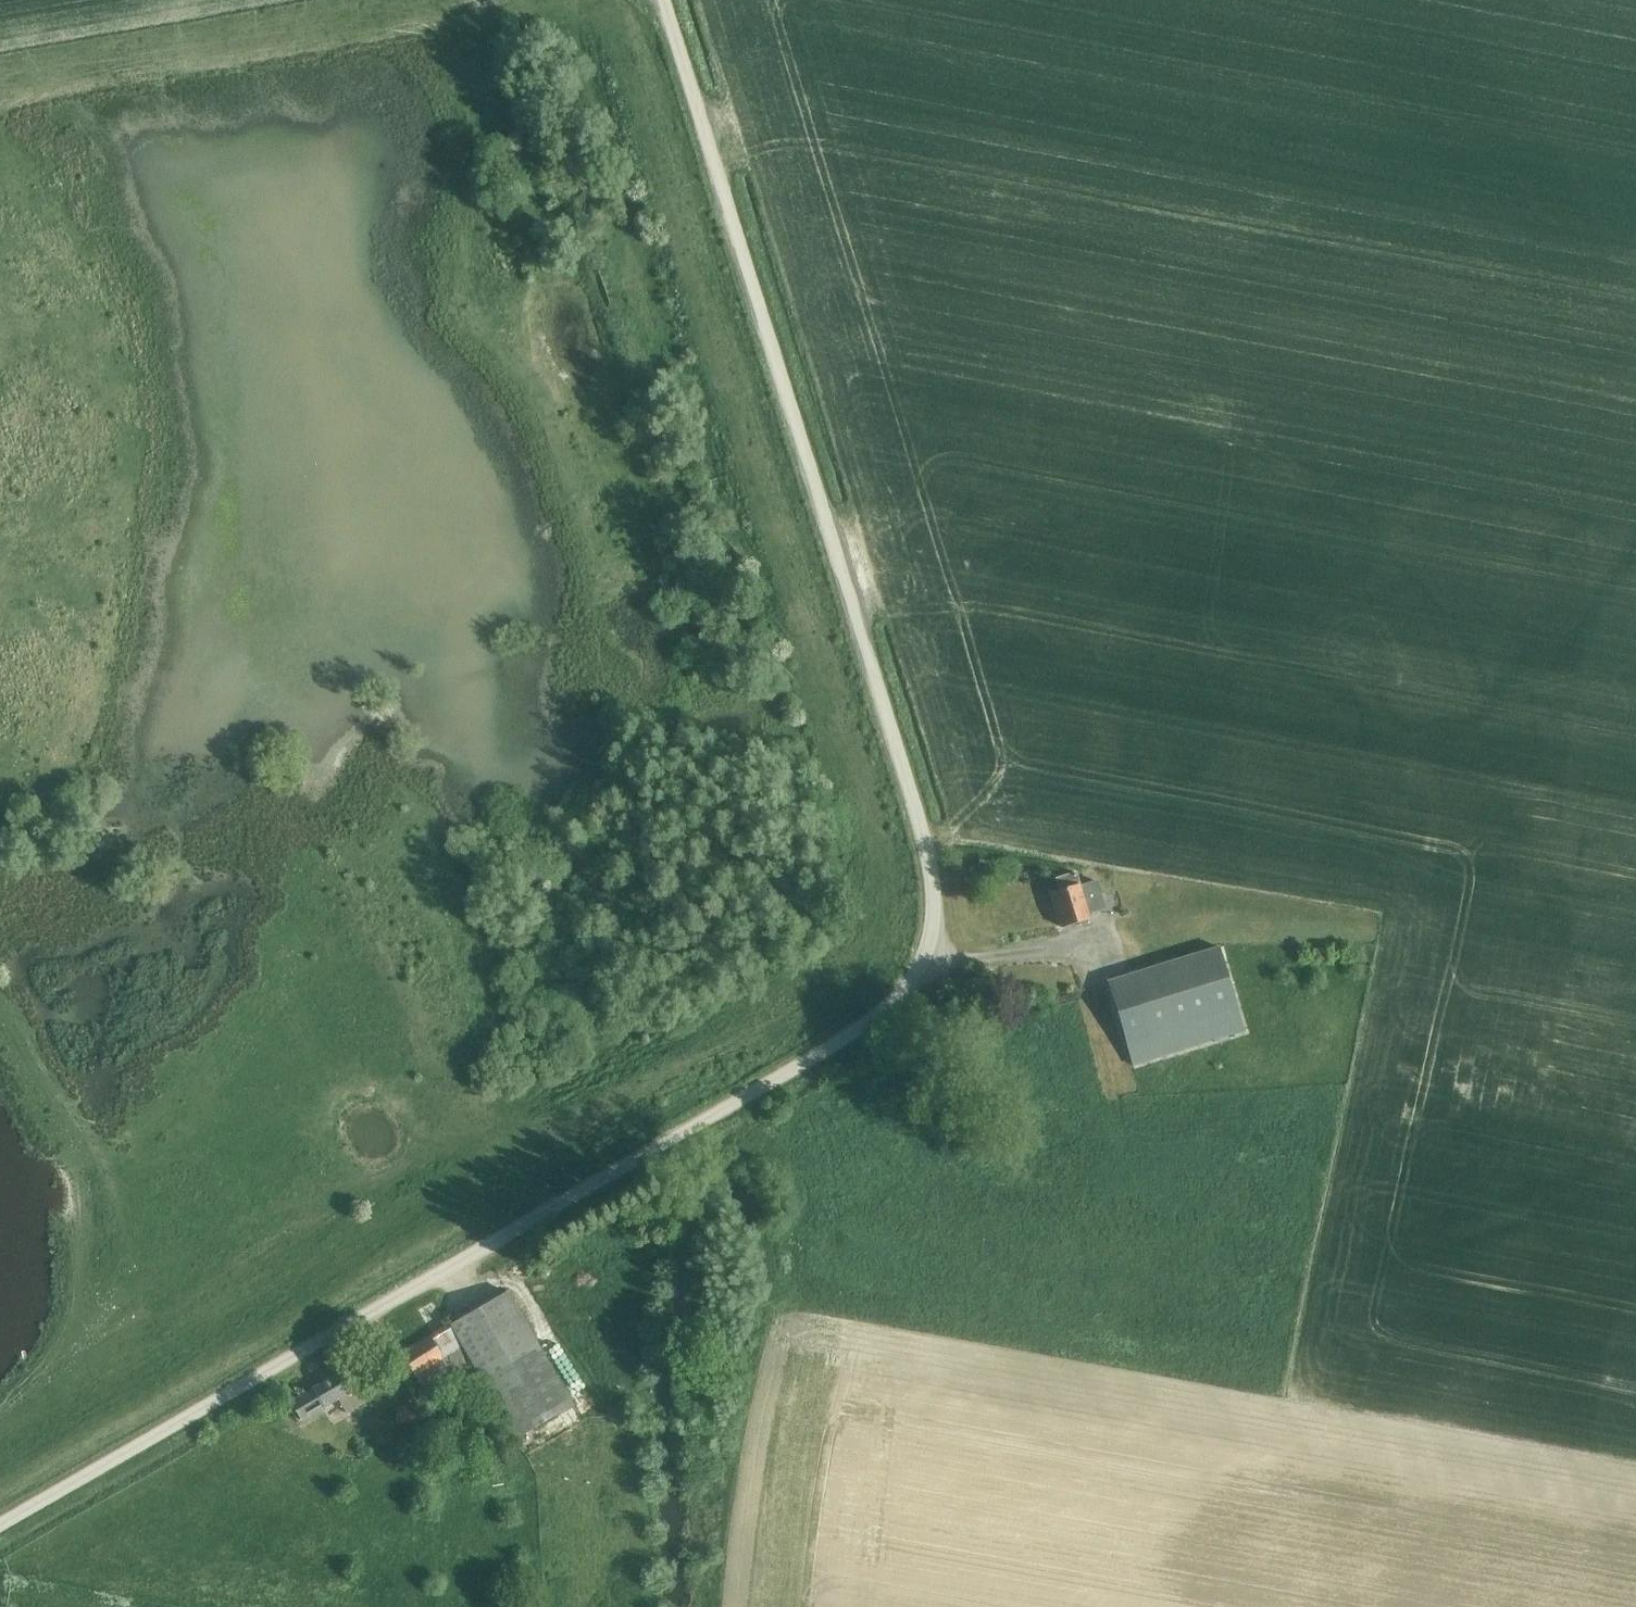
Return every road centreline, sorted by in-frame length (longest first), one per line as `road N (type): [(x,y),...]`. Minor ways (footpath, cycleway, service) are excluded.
road 1 (unclassified): [(0,1523),(810,1051),(924,967),(934,889),(662,0)]

